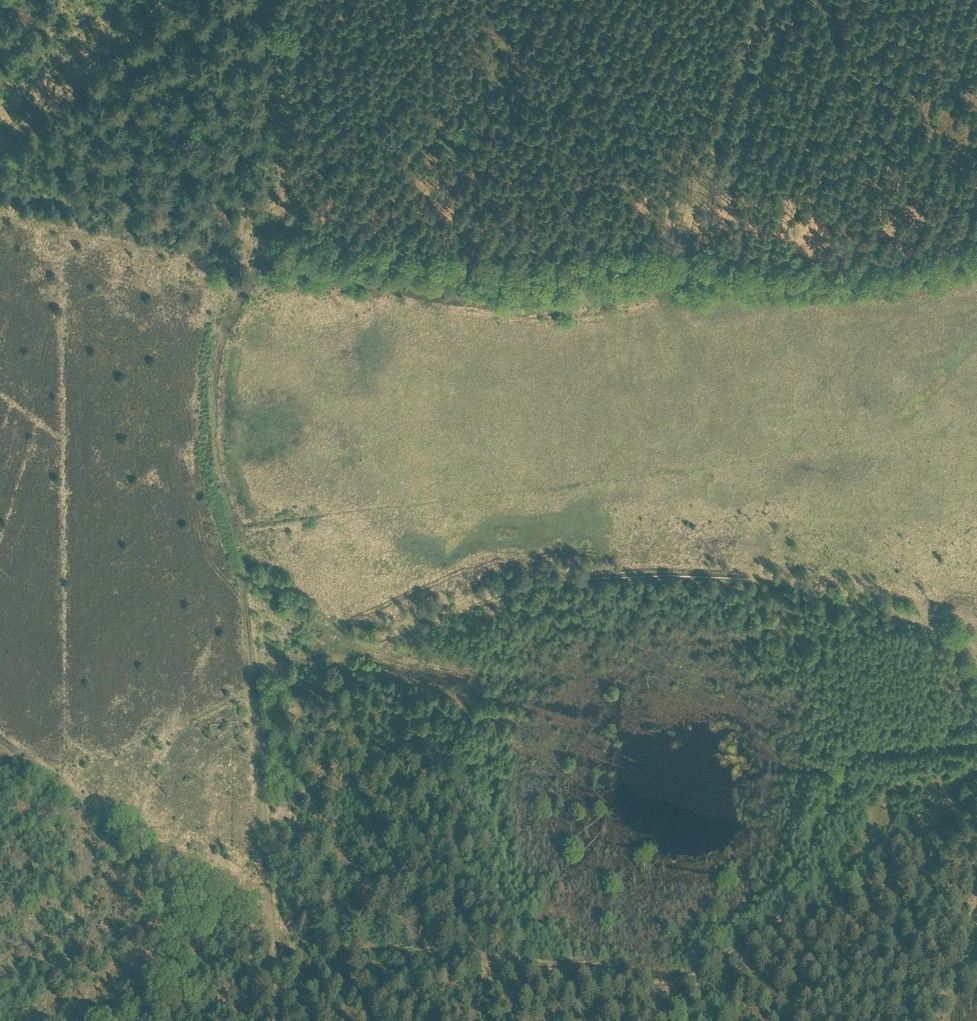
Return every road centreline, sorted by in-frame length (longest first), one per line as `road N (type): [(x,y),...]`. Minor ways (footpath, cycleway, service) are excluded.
road 1 (track): [(215,894),(284,940),(690,975),(976,795)]
road 2 (track): [(764,0),(681,260),(657,288),(502,302),(271,255)]
road 3 (track): [(251,670),(276,1020)]
road 4 (track): [(271,255),(259,262),(234,310),(214,403),(220,468),(250,561)]
road 5 (track): [(281,0),(282,150),(271,255)]
road 6 (track): [(22,755),(215,894)]
road 7 (track): [(161,0),(0,147)]

